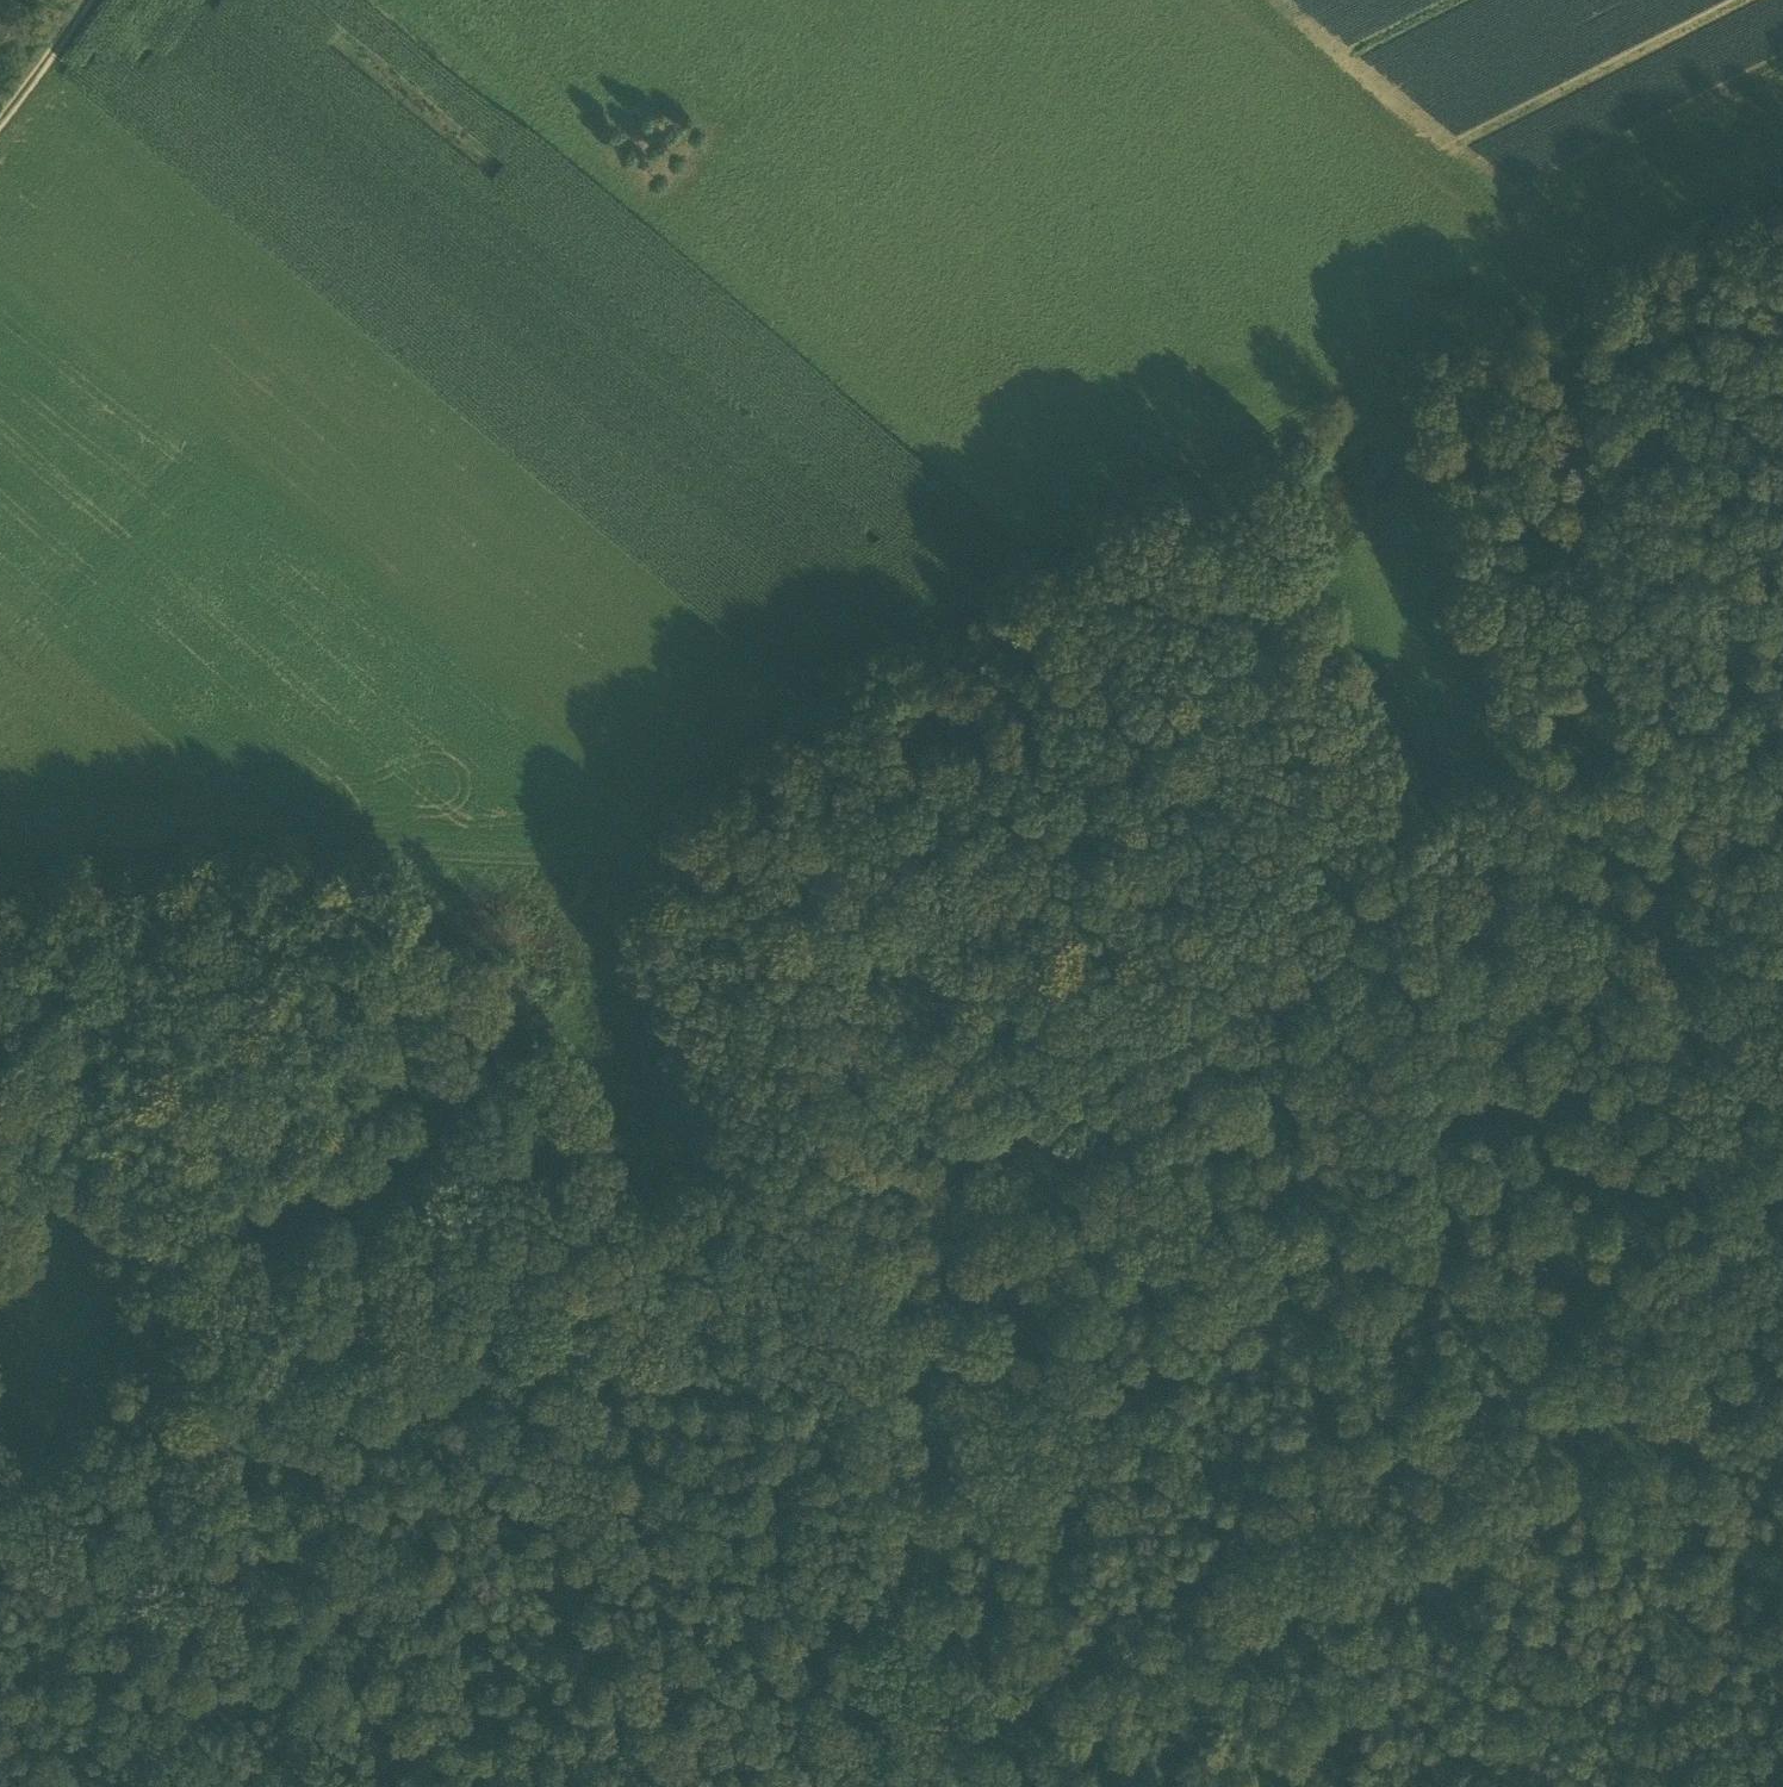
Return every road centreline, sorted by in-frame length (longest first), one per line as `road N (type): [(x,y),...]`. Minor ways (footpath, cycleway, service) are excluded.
road 1 (track): [(1782,167),(1051,545),(892,646),(654,829),(627,860),(416,856),(0,873)]
road 2 (track): [(1782,656),(1522,772),(744,1150)]
road 3 (track): [(744,1150),(0,1518)]
road 4 (track): [(744,1150),(947,1786)]
road 5 (track): [(744,1150),(627,860)]
road 6 (track): [(94,0),(0,130)]

